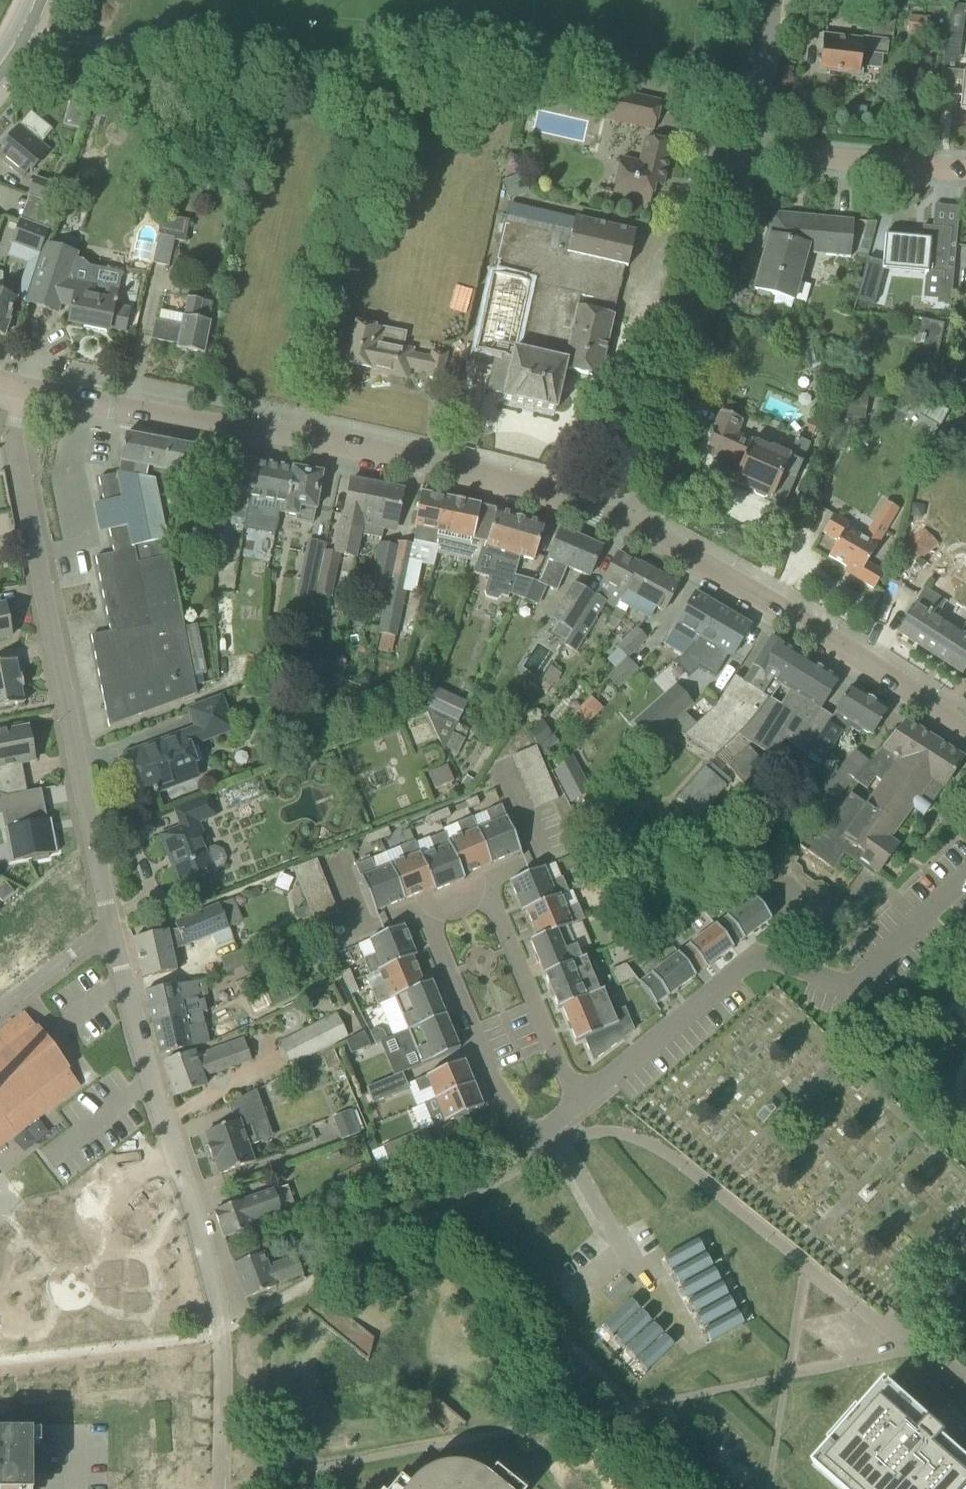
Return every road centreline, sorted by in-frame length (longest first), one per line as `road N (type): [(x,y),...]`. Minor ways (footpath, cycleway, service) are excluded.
road 1 (tertiary): [(618,519),(12,386)]
road 2 (residential): [(110,929),(12,386)]
road 3 (tertiary): [(965,726),(618,519)]
road 4 (residential): [(618,519),(706,276),(739,150)]
road 5 (residential): [(219,1299),(110,929)]
road 6 (residential): [(572,1112),(754,957),(839,984),(859,972)]
road 7 (residential): [(427,914),(511,1120),(530,1134),(550,1131),(572,1112)]
road 8 (residential): [(488,891),(572,1112)]
road 9 (residential): [(965,168),(739,150)]
road 10 (residential): [(488,891),(502,874),(539,859),(500,769)]
road 11 (residential): [(739,150),(767,0)]
road 12 (residential): [(427,914),(412,910),(356,931),(328,861)]
road 13 (residential): [(965,872),(859,972)]
road 14 (residential): [(0,1006),(110,929)]

